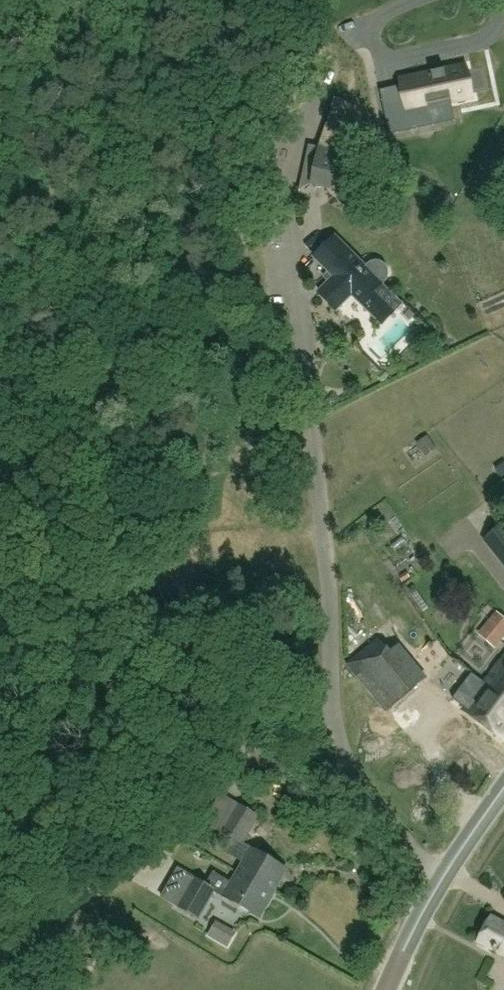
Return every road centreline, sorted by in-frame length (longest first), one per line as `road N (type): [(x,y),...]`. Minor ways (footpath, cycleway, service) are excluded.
road 1 (track): [(292,197),(295,293),(327,521),(332,706),(363,791),(443,886)]
road 2 (tertiary): [(391,989),(503,789)]

